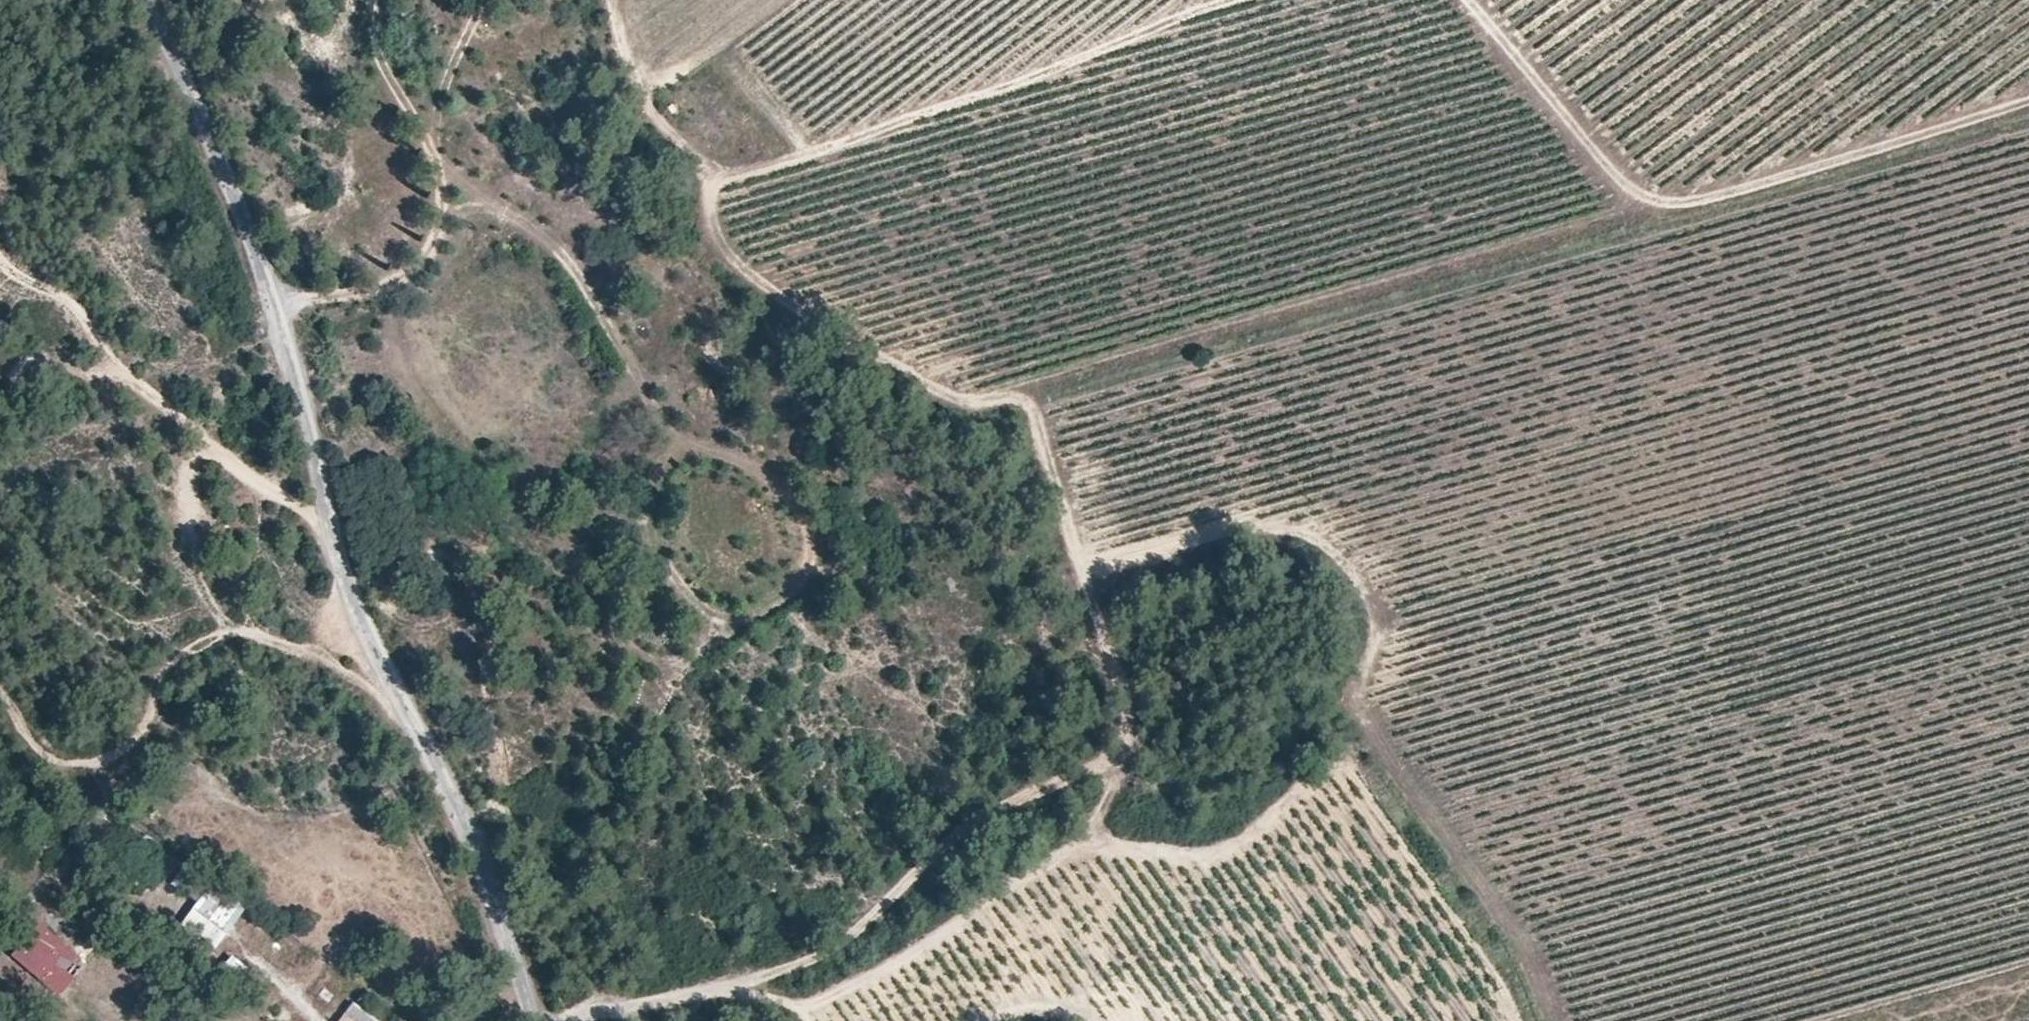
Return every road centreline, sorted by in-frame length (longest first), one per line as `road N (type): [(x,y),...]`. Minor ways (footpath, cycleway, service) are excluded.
road 1 (track): [(1228,0),(838,146),(715,182),(709,198),(721,245),(745,271),(953,399),(1028,402),(1127,701),(1125,741),(1106,759),(979,817),(855,933),(808,960),(718,990),(622,1005)]
road 2 (unclassified): [(526,1020),(433,750),(340,575),(298,381),(151,0)]
road 3 (track): [(2028,100),(1727,195),(1653,199),(1605,164),(1464,0)]

